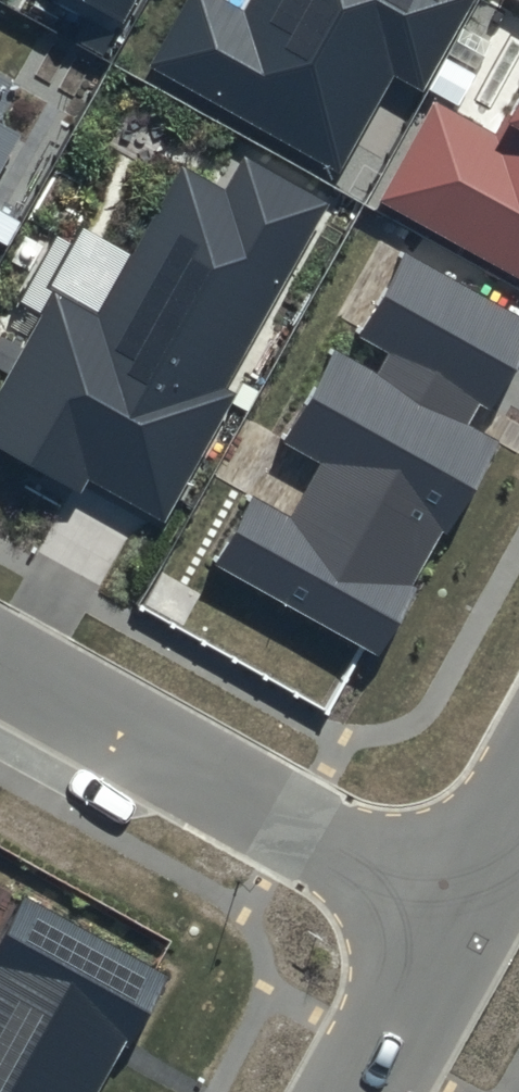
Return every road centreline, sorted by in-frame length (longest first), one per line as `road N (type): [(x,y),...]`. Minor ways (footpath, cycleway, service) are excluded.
road 1 (residential): [(456,914),(0,662)]
road 2 (residential): [(456,914),(360,1091)]
road 3 (residential): [(518,802),(456,914)]

